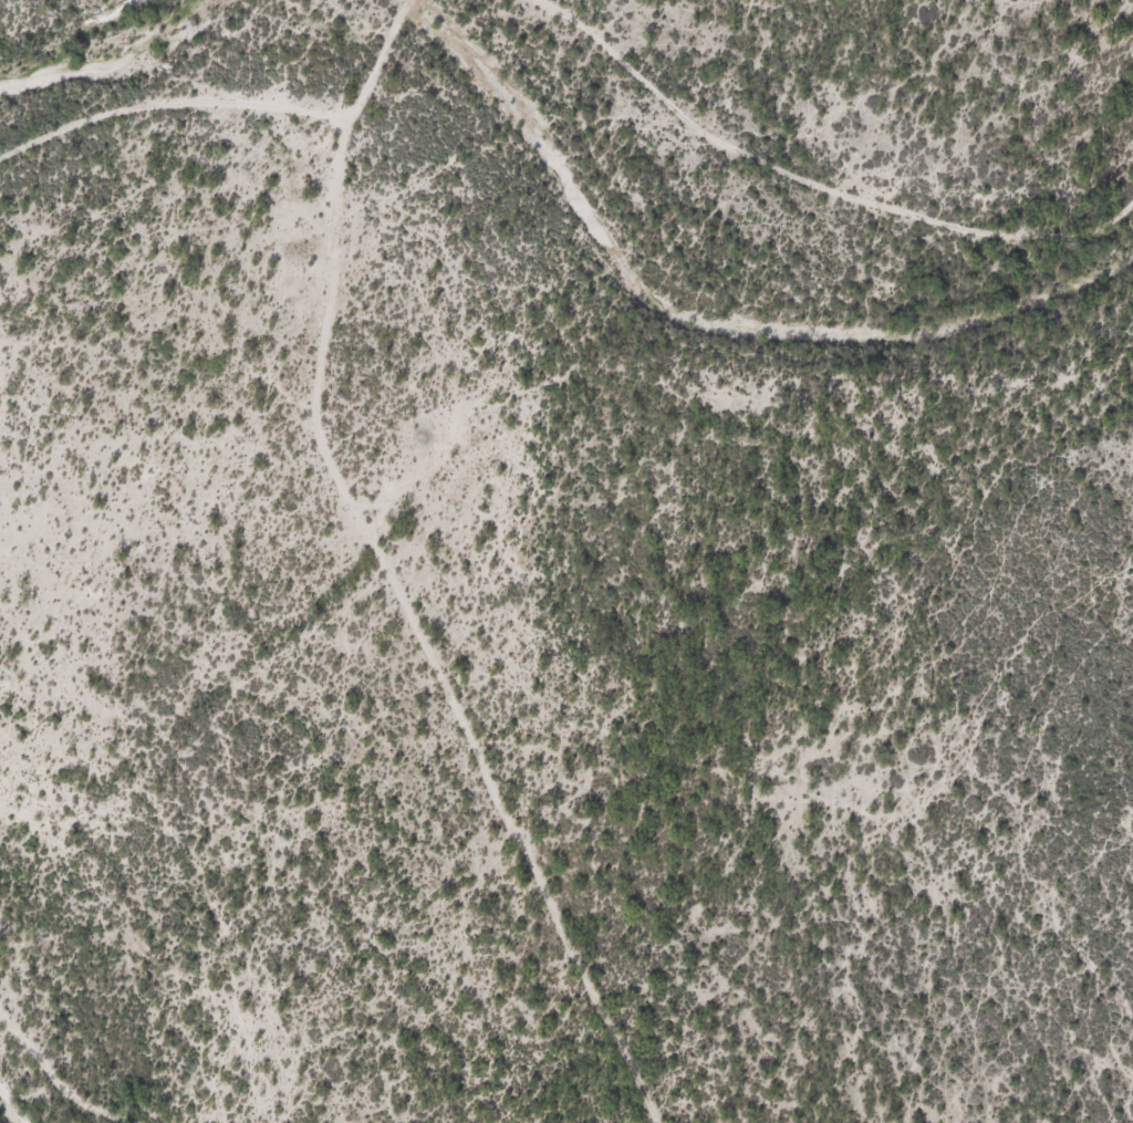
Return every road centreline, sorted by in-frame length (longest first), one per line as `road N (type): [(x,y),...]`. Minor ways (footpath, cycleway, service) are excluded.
road 1 (residential): [(422,0),(389,44),(349,129),(318,228),(304,337),(336,461),(385,568),(458,686),(663,1122)]
road 2 (residential): [(1132,207),(1123,218),(1071,231),(1022,233),(912,217),(797,183),(665,104),(615,50),(543,0)]

